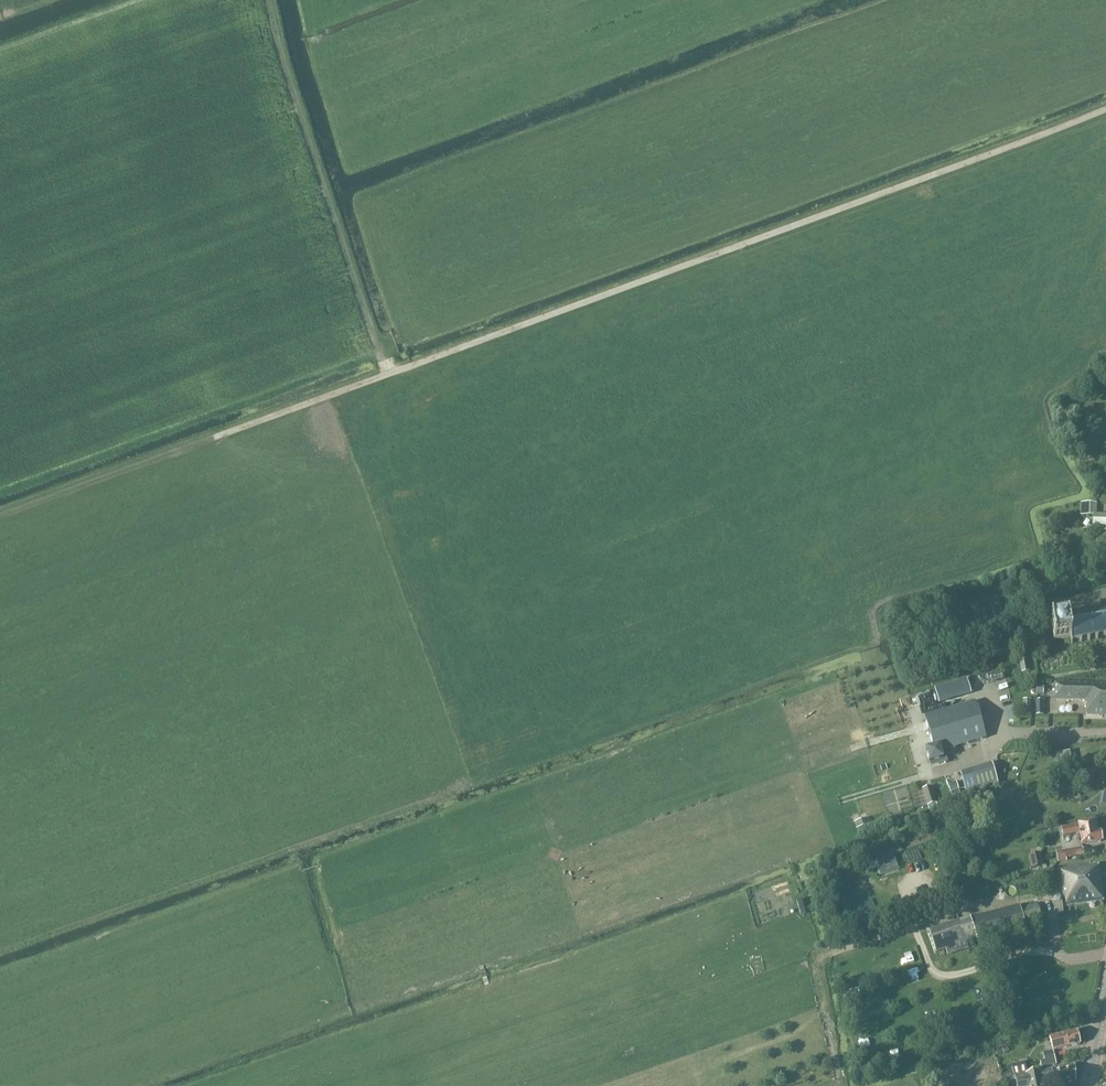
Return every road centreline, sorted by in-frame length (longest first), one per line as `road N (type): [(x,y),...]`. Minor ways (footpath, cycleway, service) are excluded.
road 1 (track): [(391,373),(1105,109)]
road 2 (track): [(0,517),(391,373),(384,360)]

